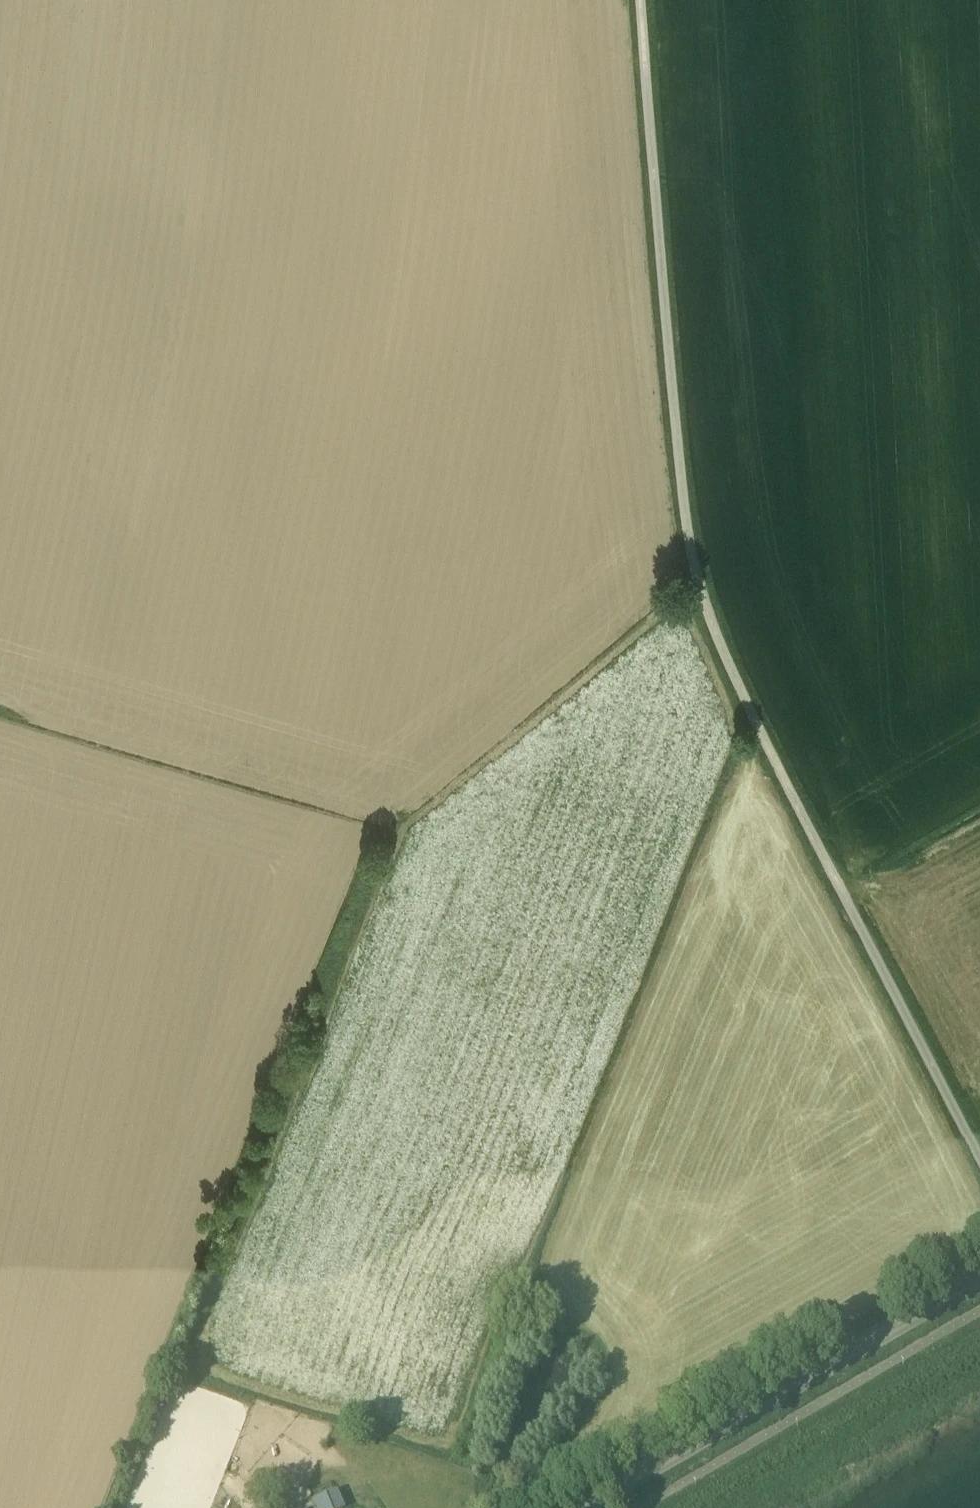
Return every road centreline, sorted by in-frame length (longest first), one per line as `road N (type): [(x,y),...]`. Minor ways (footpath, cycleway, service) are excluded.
road 1 (unclassified): [(979,1159),(794,813),(695,600),(681,547),(637,0)]
road 2 (secondary): [(581,1507),(979,1277)]

